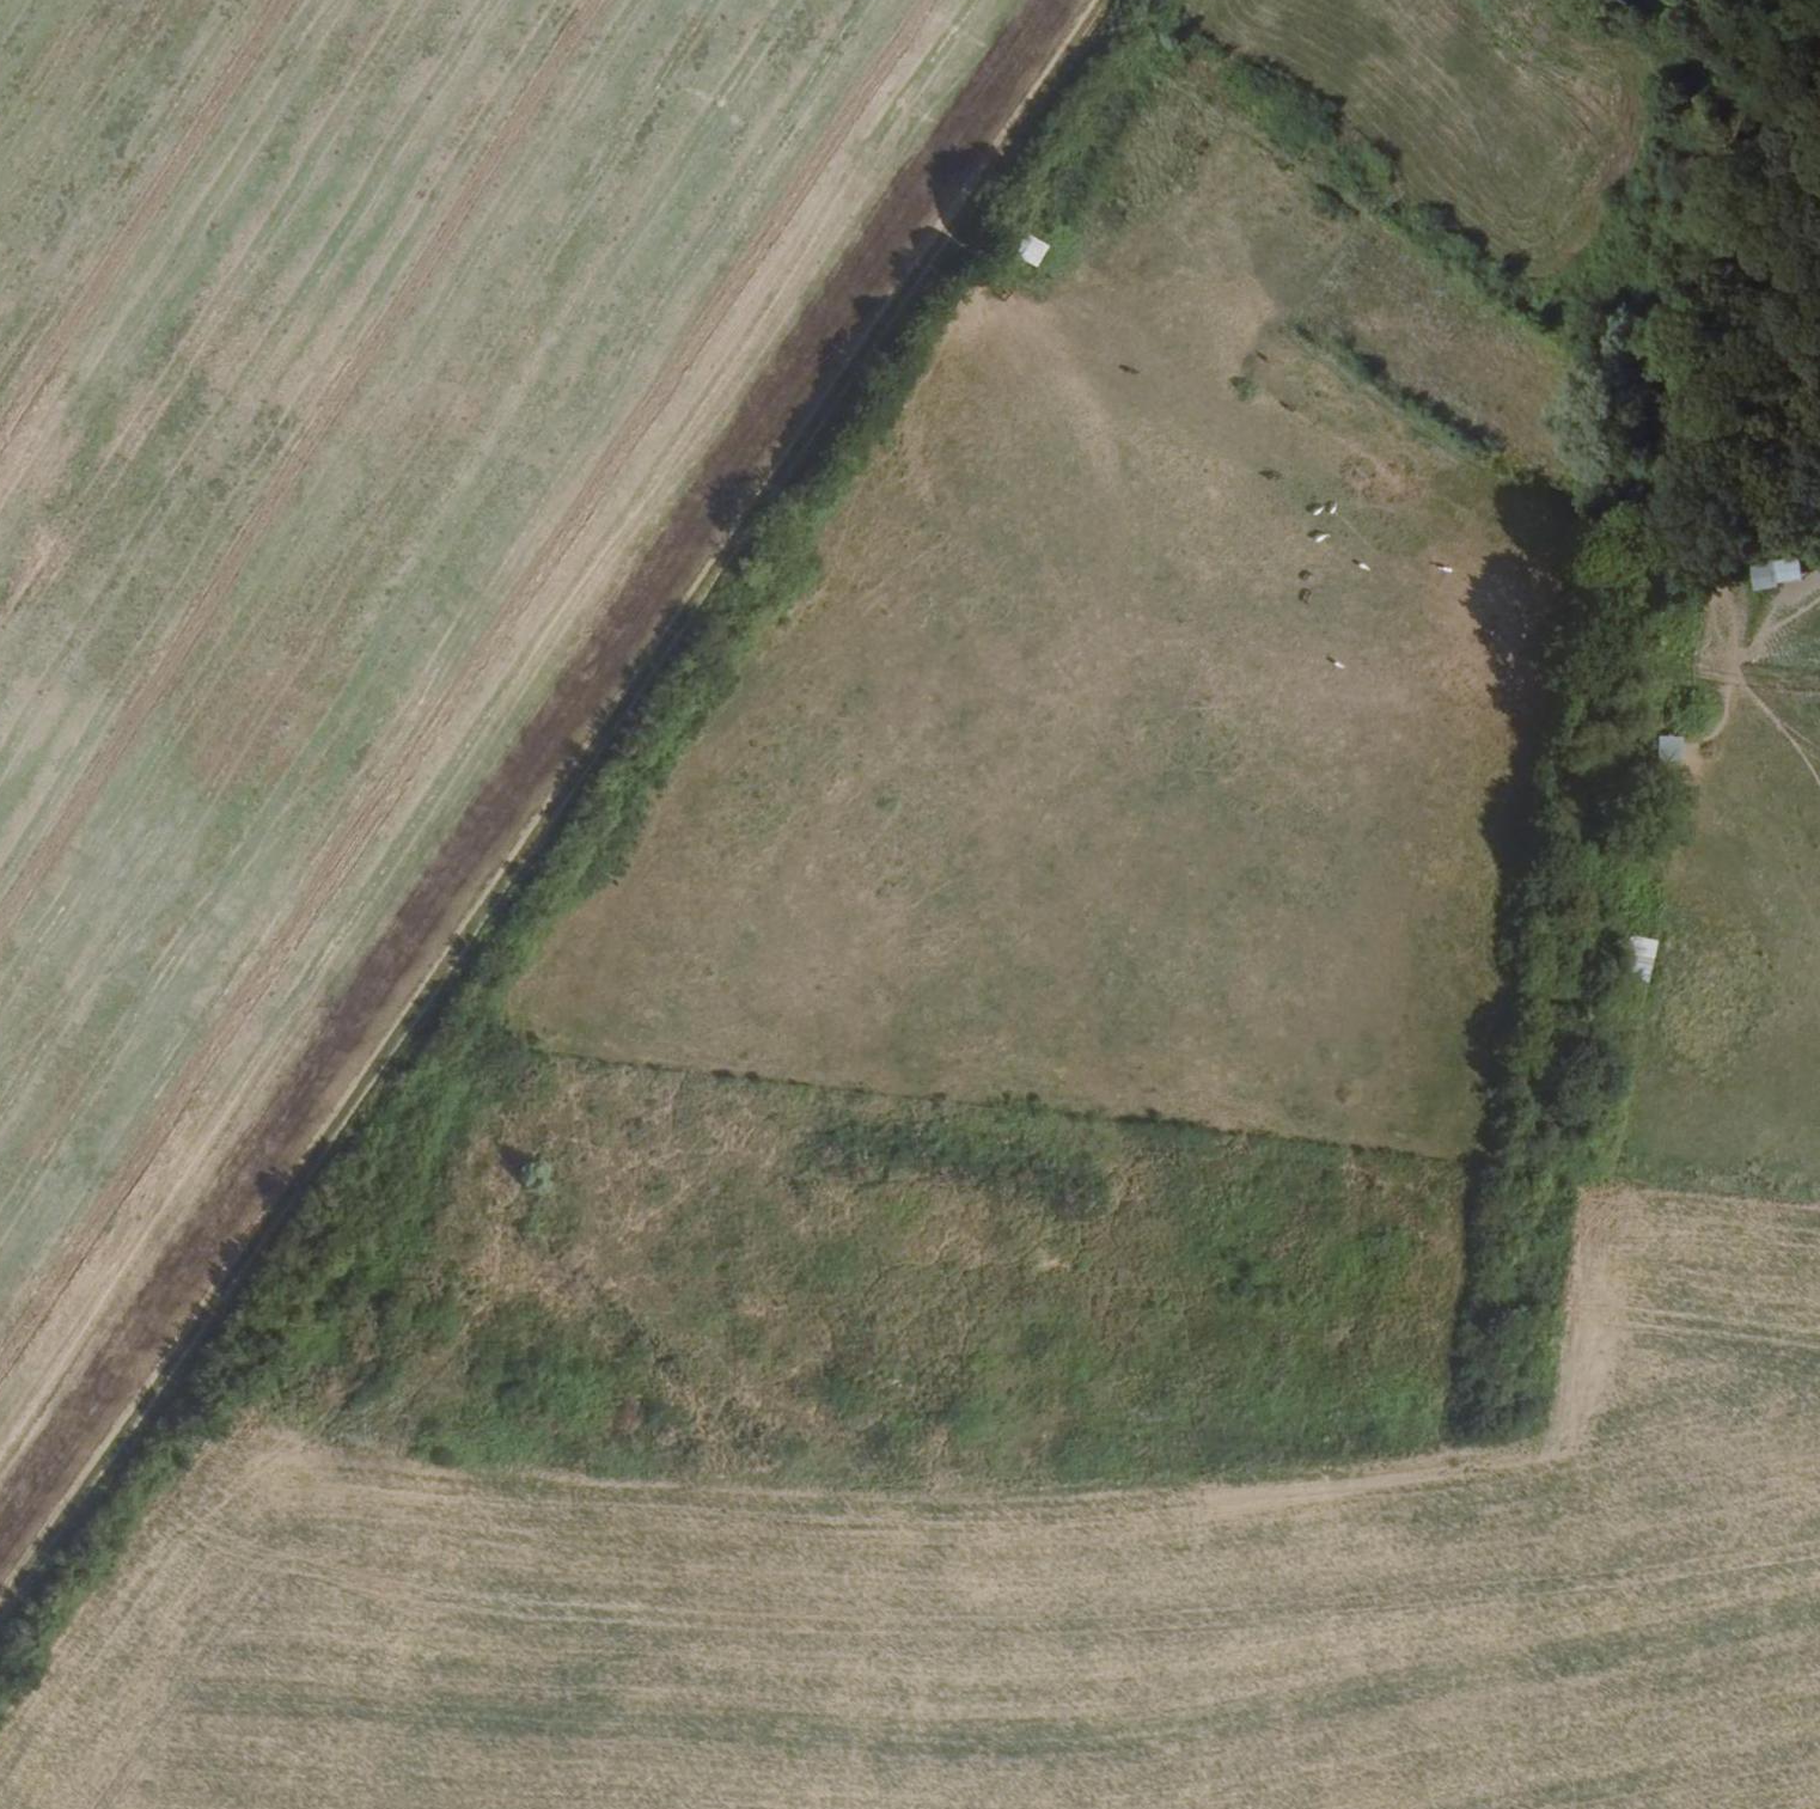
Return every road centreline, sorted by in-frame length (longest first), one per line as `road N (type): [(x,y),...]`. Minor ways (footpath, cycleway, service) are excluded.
road 1 (track): [(1102,0),(0,1611)]

